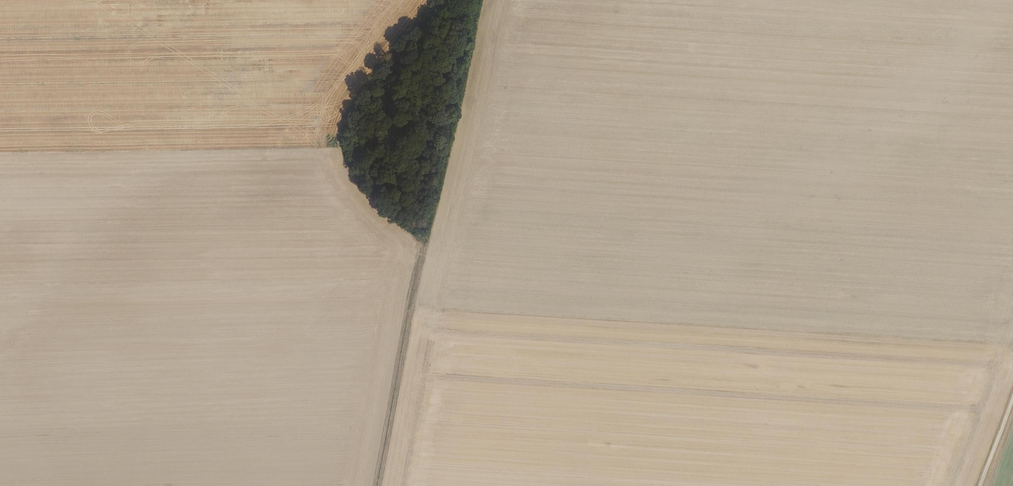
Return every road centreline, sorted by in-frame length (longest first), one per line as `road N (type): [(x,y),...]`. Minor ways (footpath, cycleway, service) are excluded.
road 1 (track): [(376,485),(424,240)]

